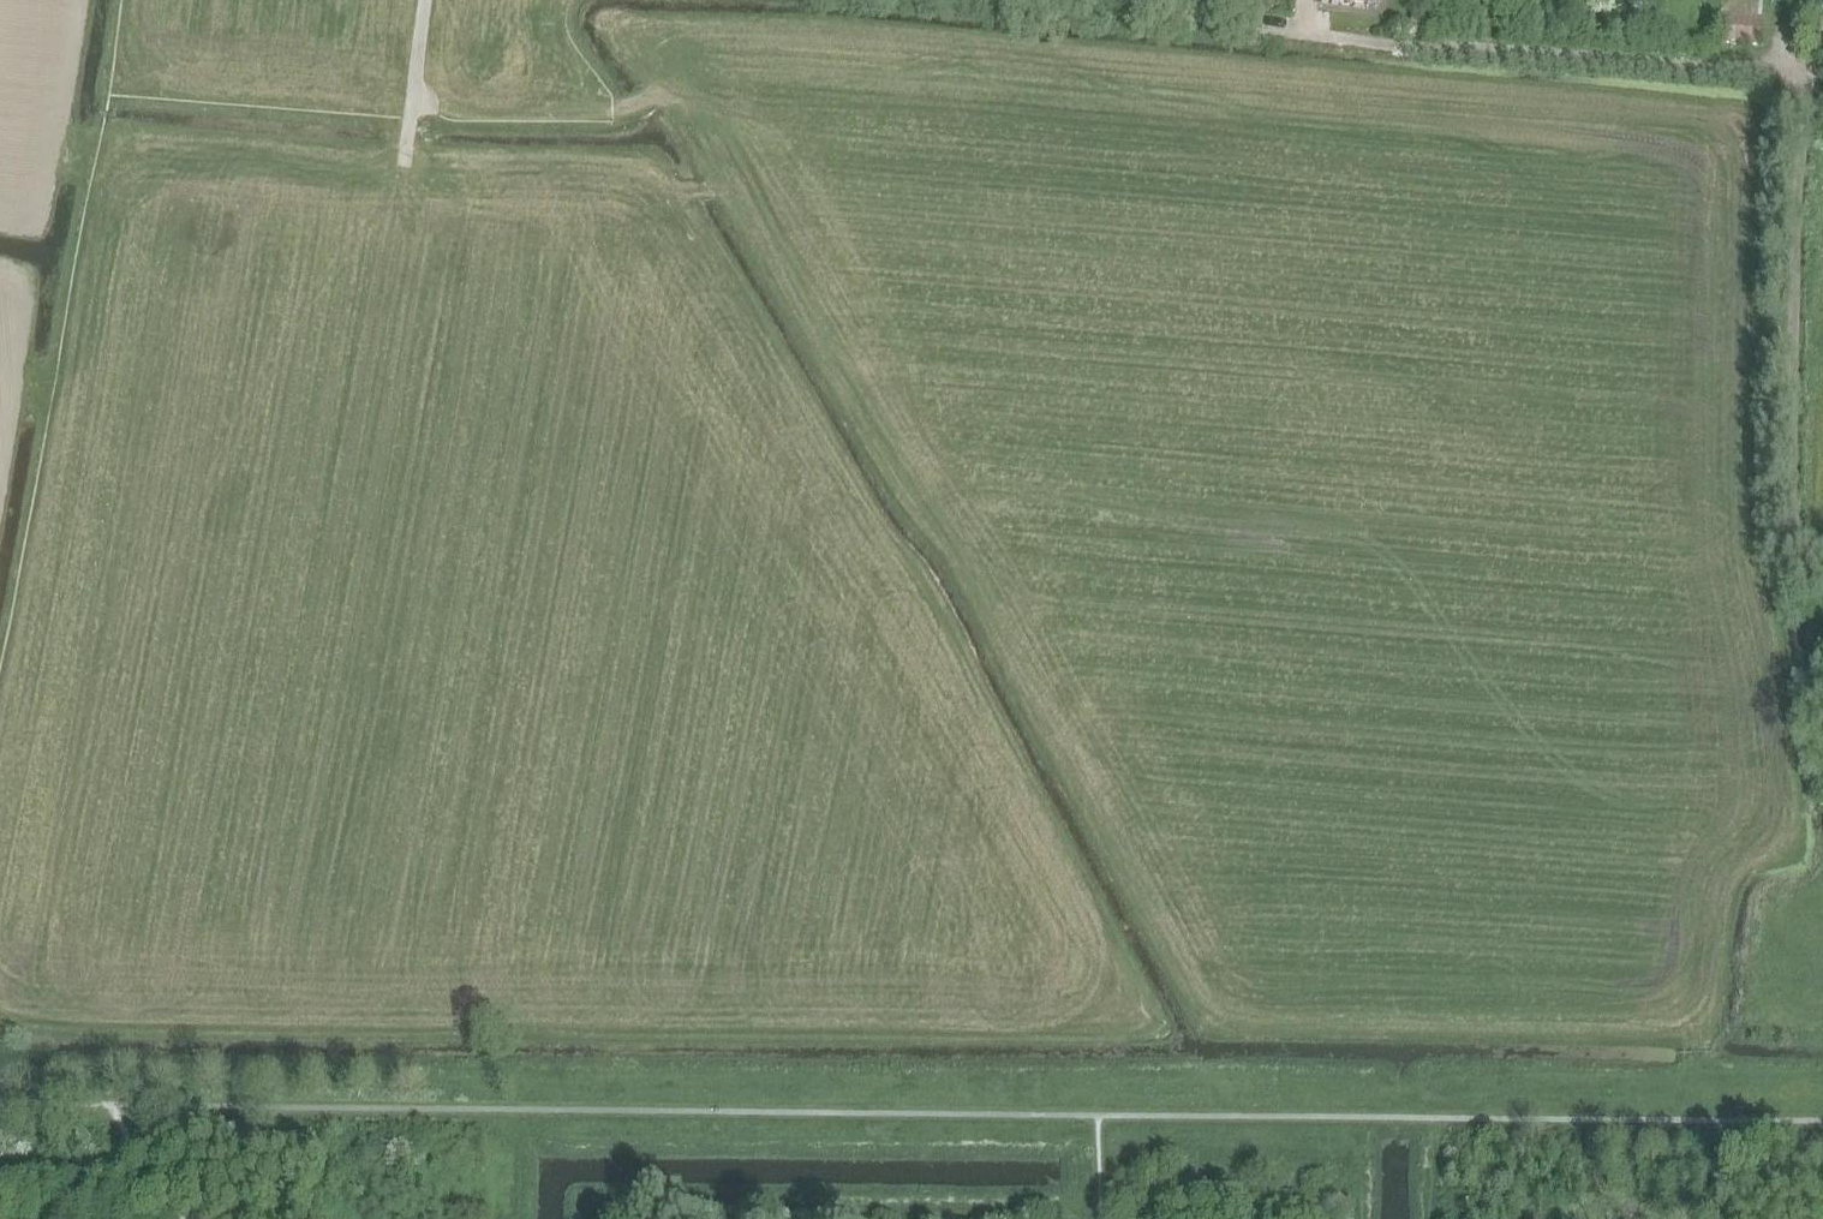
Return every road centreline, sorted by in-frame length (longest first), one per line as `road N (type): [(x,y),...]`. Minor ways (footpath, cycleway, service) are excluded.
road 1 (unclassified): [(1293,35),(1752,68),(1796,81),(1806,103),(1797,510),(1806,545),(1822,552)]
road 2 (track): [(425,0),(404,164)]

